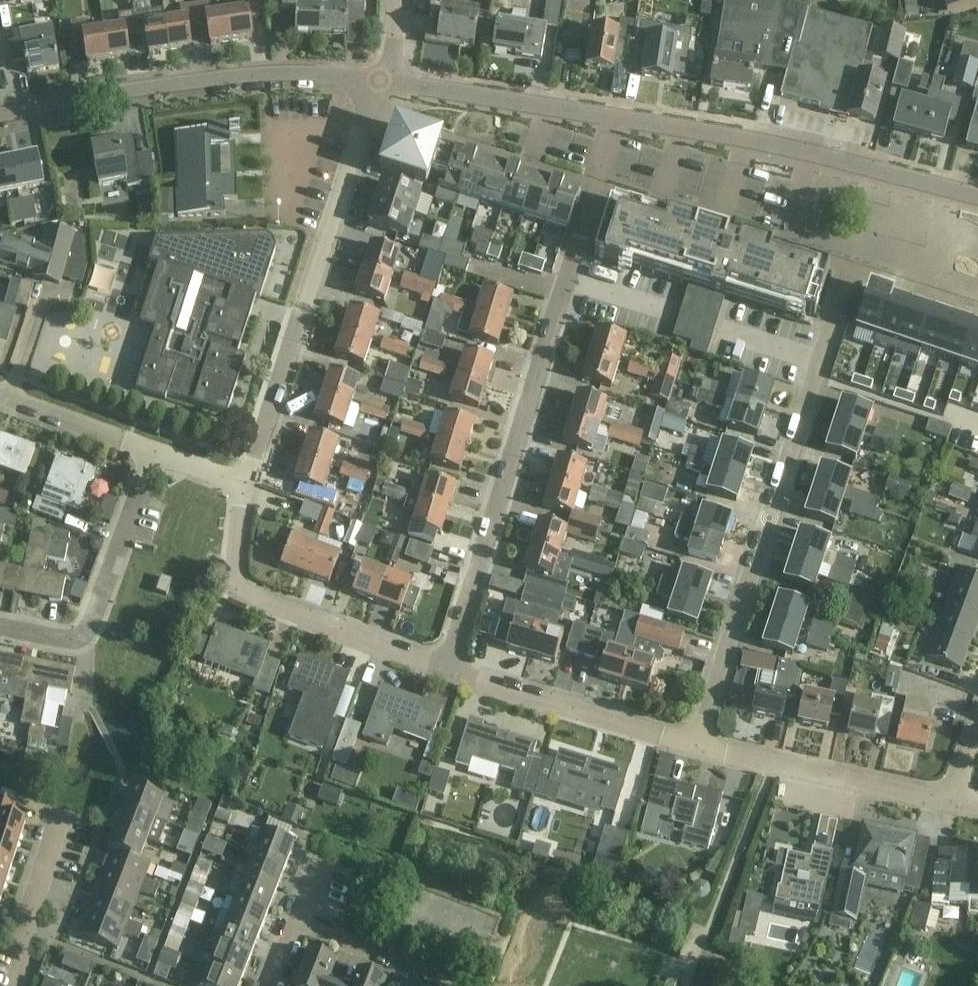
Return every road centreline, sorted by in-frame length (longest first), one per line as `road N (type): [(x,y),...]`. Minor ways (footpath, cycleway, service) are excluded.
road 1 (residential): [(448,669),(614,117)]
road 2 (residential): [(694,744),(852,272)]
road 3 (residential): [(246,485),(379,80)]
road 4 (residential): [(0,114),(222,78),(300,72),(379,80)]
road 5 (residential): [(614,117),(776,143),(977,197)]
road 6 (residential): [(448,669),(248,596),(234,569),(246,485)]
road 7 (residential): [(154,455),(87,634),(68,640),(0,626)]
road 8 (residential): [(951,802),(694,744)]
road 9 (residential): [(694,744),(448,669)]
road 10 (residential): [(379,80),(614,117)]
road 11 (residential): [(295,921),(457,982)]
road 12 (residential): [(14,985),(23,932),(60,821)]
road 13 (residential): [(154,455),(0,397)]

